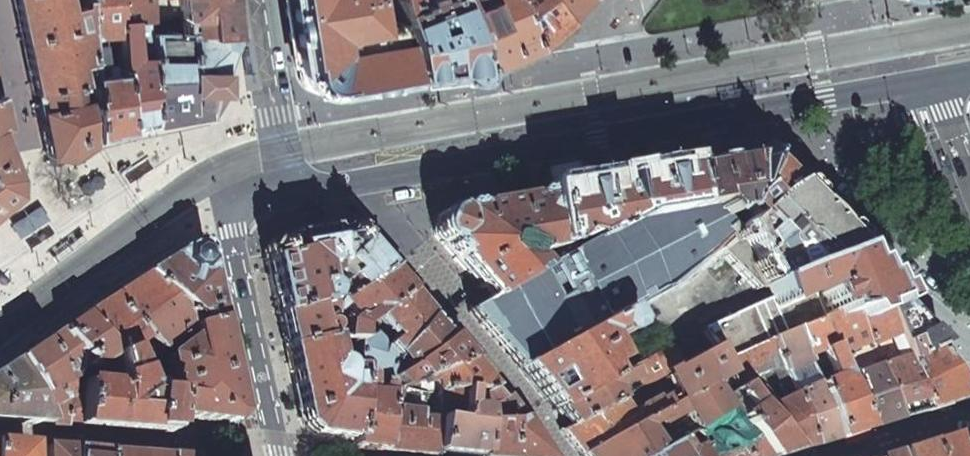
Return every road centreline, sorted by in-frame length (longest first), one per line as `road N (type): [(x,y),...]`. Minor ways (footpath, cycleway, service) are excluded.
road 1 (residential): [(299,190),(935,80)]
road 2 (residential): [(280,455),(232,218),(247,202),(299,190)]
road 3 (residential): [(257,0),(279,143),(299,190)]

